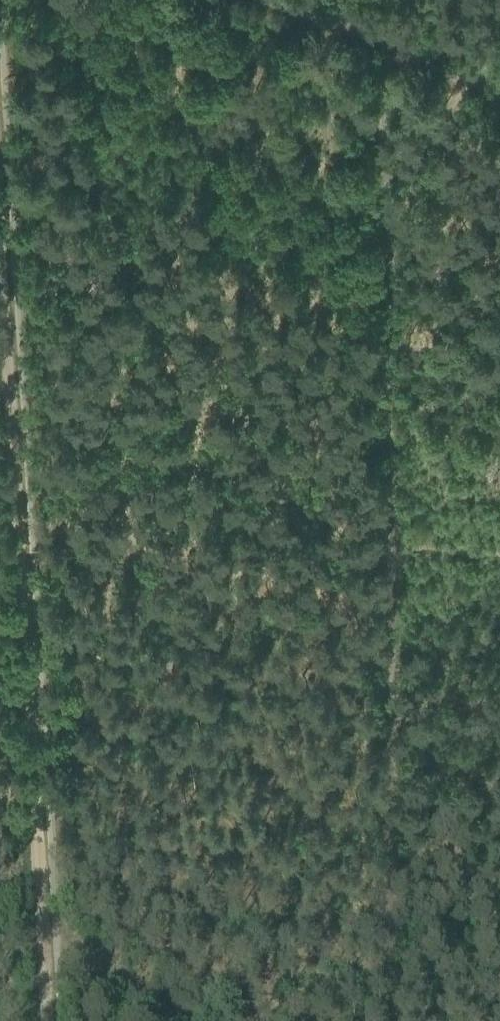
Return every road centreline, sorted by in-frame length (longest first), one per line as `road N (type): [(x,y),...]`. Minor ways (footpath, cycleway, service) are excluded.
road 1 (track): [(400,201),(391,1020)]
road 2 (track): [(0,239),(46,1020)]
road 3 (track): [(395,627),(18,526)]
road 4 (track): [(183,1020),(71,940),(0,939)]
road 5 (track): [(401,43),(400,201)]

